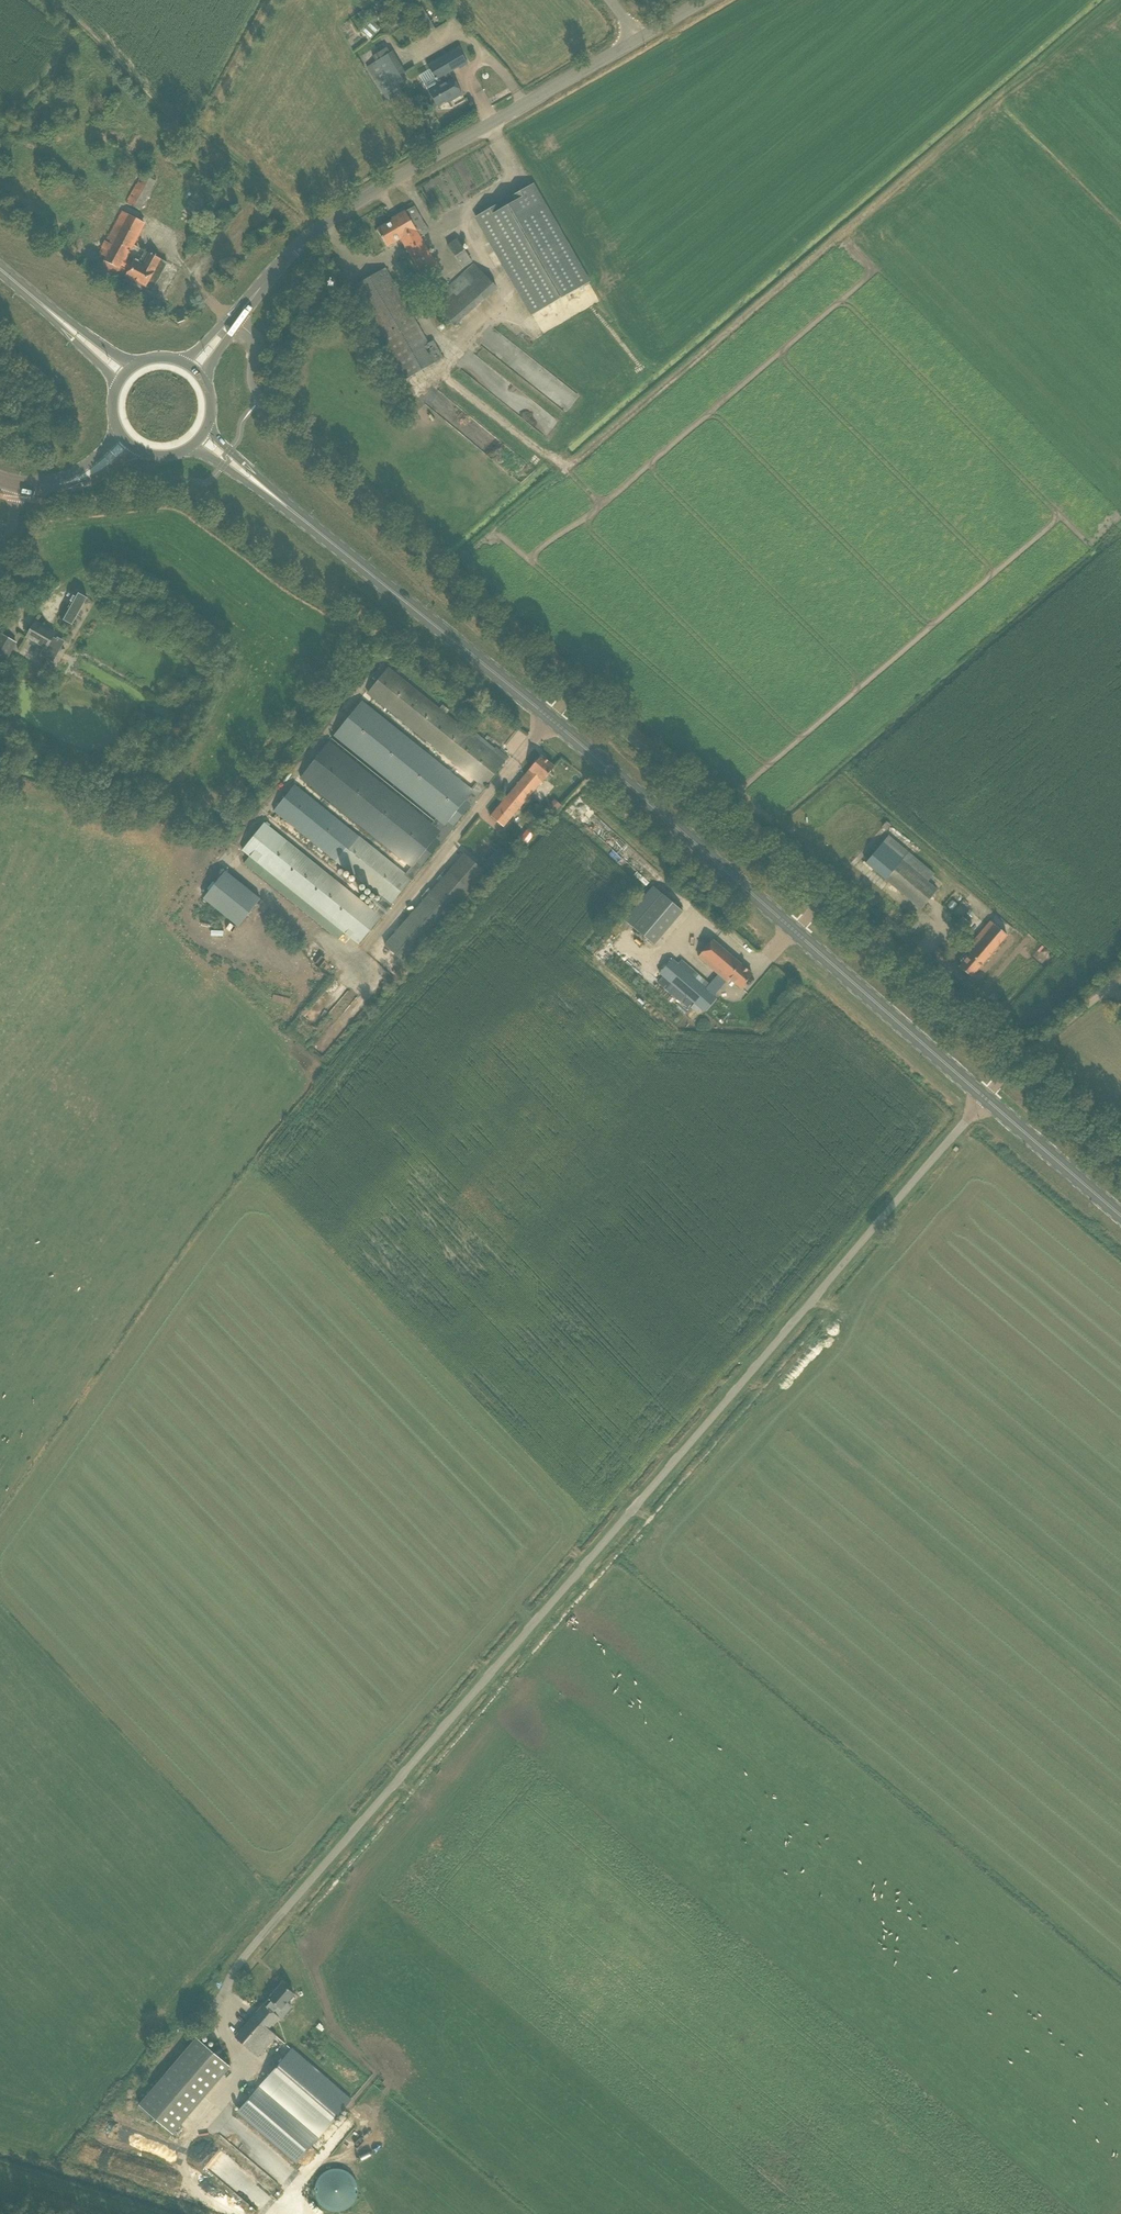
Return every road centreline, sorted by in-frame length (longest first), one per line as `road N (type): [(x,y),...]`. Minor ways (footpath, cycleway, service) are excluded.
road 1 (unclassified): [(198,2139),(247,2083),(224,2017),(235,1969),(985,1099)]
road 2 (track): [(983,107),(563,468),(439,373)]
road 3 (unclassified): [(575,692),(260,401),(254,338),(233,320)]
road 4 (tertiary): [(233,320),(287,259),(348,208),(639,39)]
road 5 (primary): [(549,716),(261,486)]
road 6 (primary): [(795,931),(549,716)]
road 7 (unclassified): [(823,899),(575,692)]
road 8 (primary): [(985,1099),(795,931)]
road 9 (unclassified): [(1017,1061),(823,899)]
road 10 (primary): [(1120,1215),(985,1099)]
road 11 (unclassified): [(1120,1150),(1017,1061)]
road 12 (track): [(1120,975),(1017,1061)]
road 13 (track): [(124,2213),(0,2173)]

